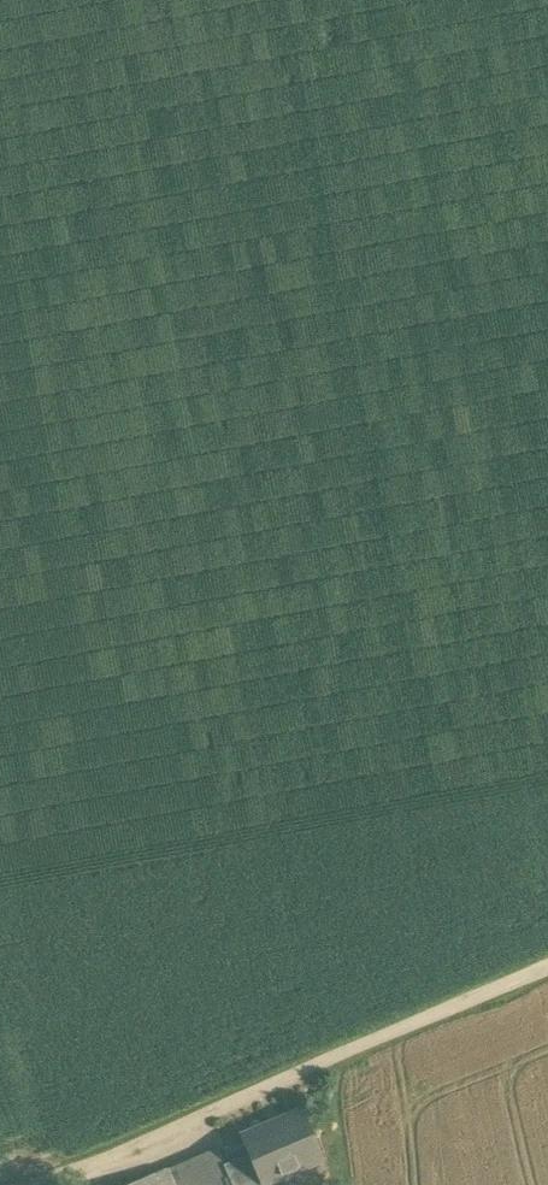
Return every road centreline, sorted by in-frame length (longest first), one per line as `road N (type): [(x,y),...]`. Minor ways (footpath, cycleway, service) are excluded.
road 1 (track): [(547,975),(58,1184)]

